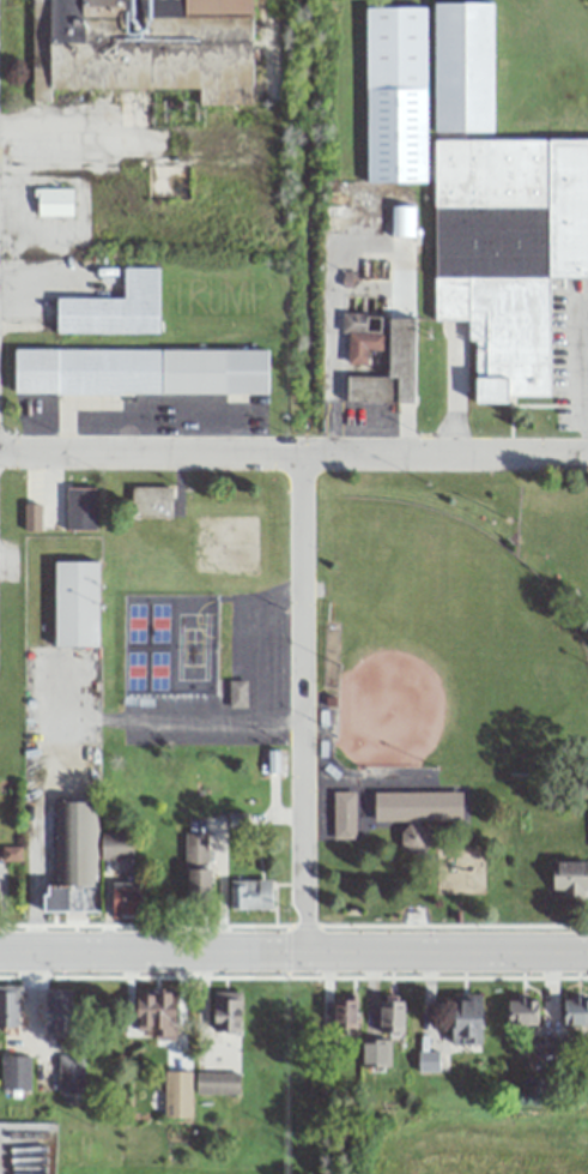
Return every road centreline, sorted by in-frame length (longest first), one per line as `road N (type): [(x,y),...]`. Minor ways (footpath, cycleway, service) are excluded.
road 1 (residential): [(0,456),(587,458)]
road 2 (secondary): [(0,945),(587,945)]
road 3 (residential): [(301,944),(303,456)]

